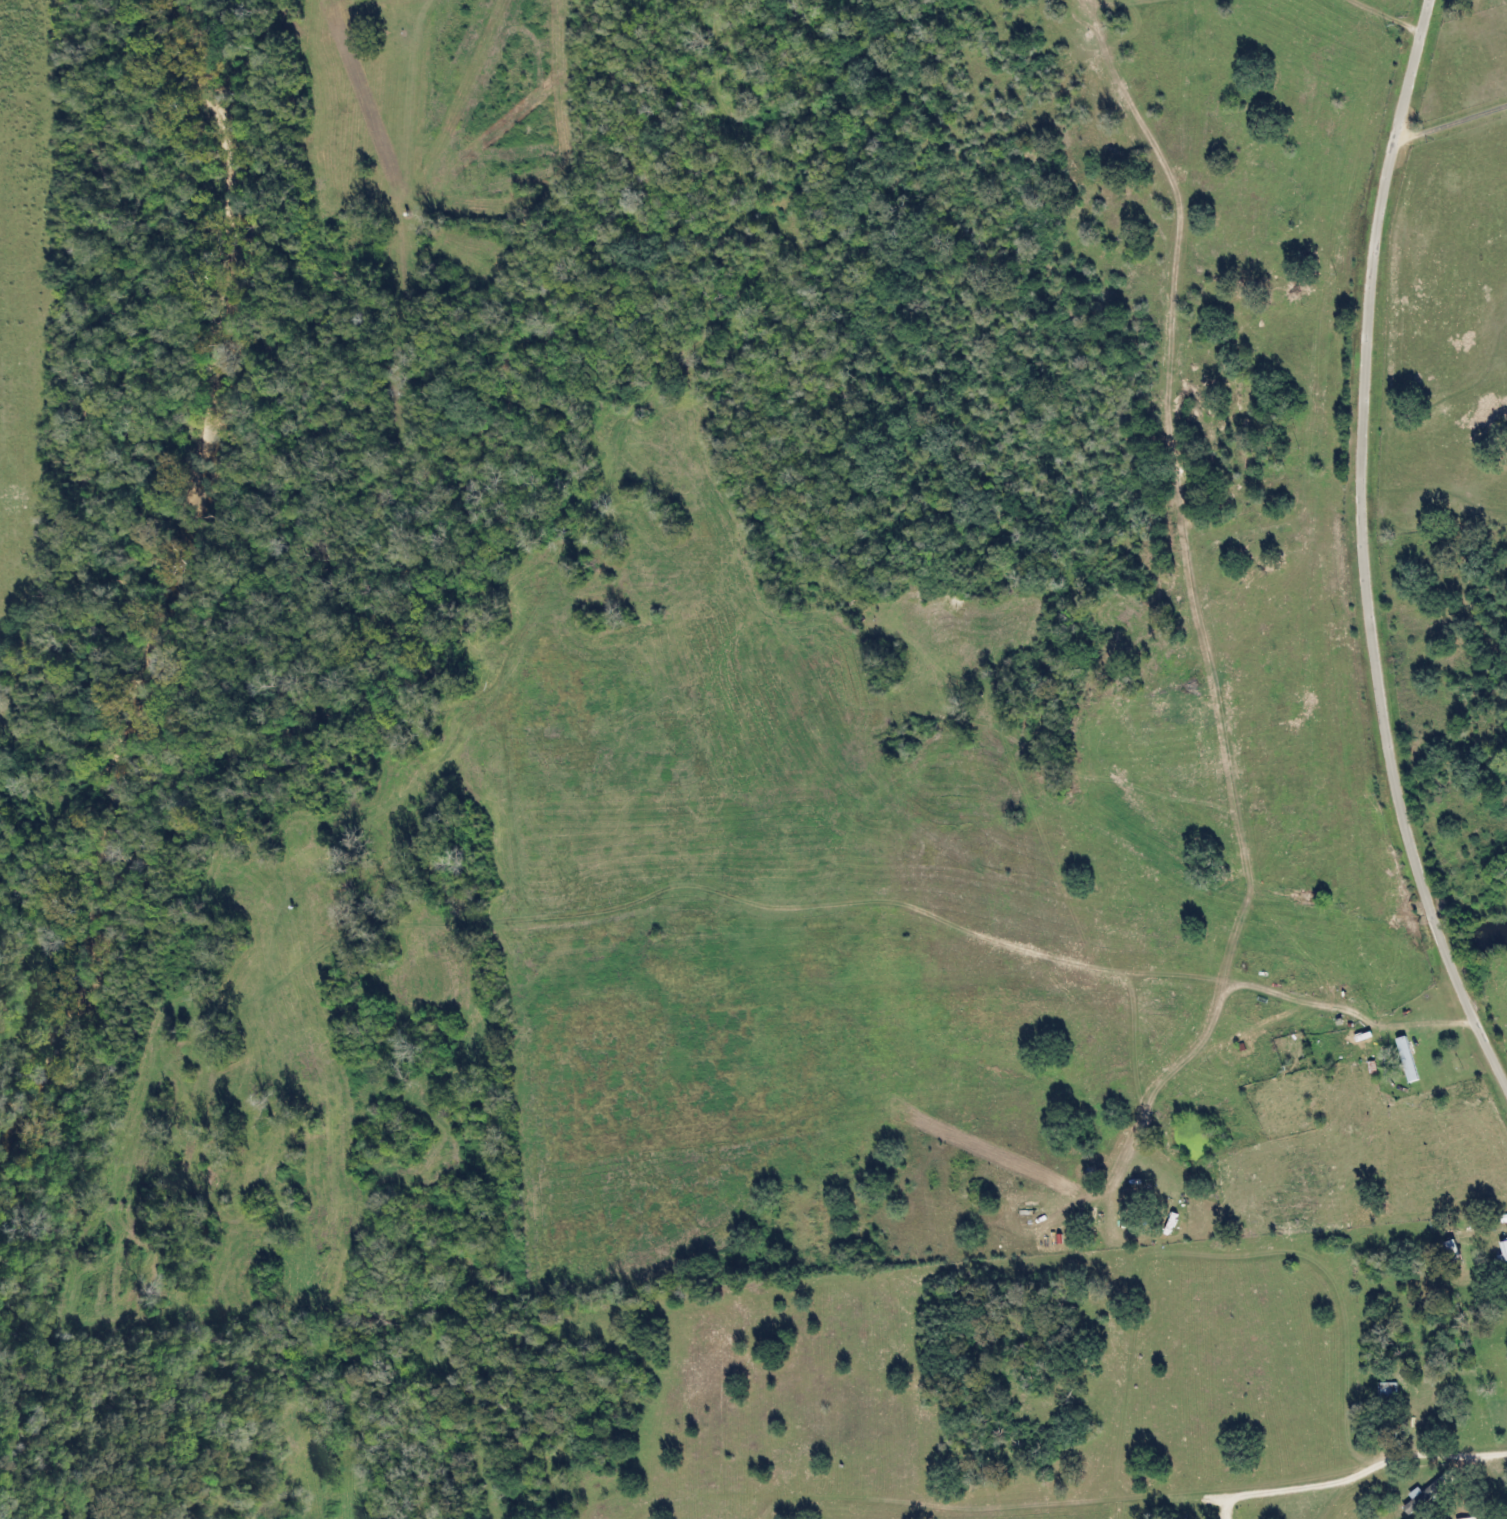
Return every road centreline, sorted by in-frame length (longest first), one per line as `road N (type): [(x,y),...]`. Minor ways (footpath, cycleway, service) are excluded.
road 1 (residential): [(1506,1076),(1424,873),(1399,778),(1371,578),(1368,441),(1378,266),(1434,0)]

